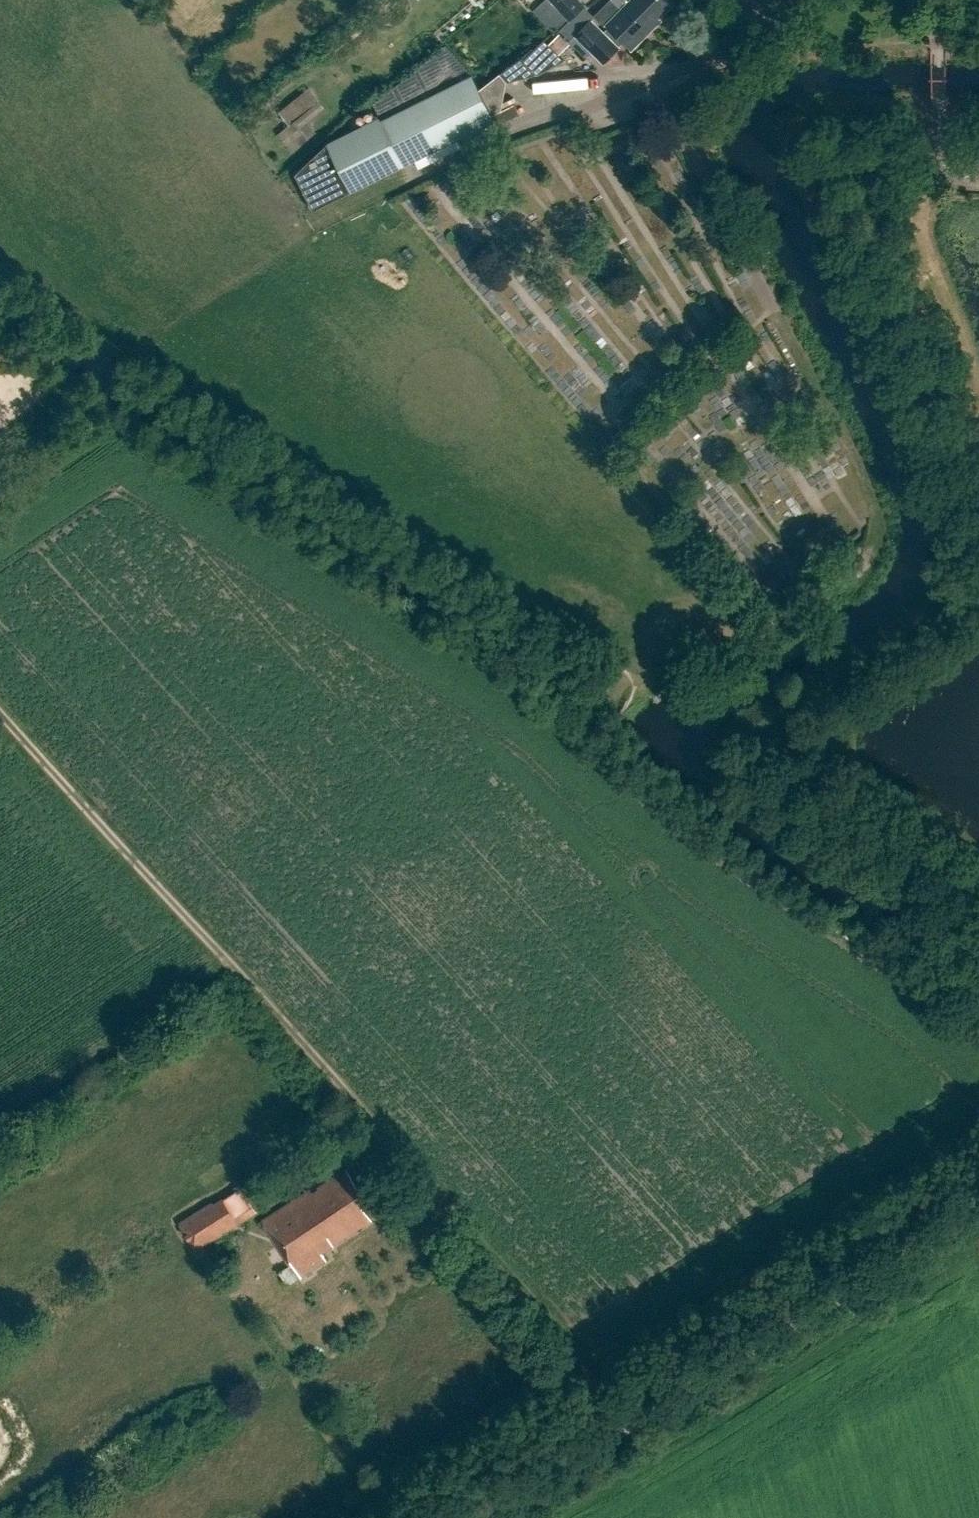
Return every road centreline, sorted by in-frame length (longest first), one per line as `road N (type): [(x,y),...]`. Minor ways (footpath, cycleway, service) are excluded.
road 1 (track): [(978,1214),(479,1517)]
road 2 (residential): [(933,0),(943,161),(960,175),(978,176)]

